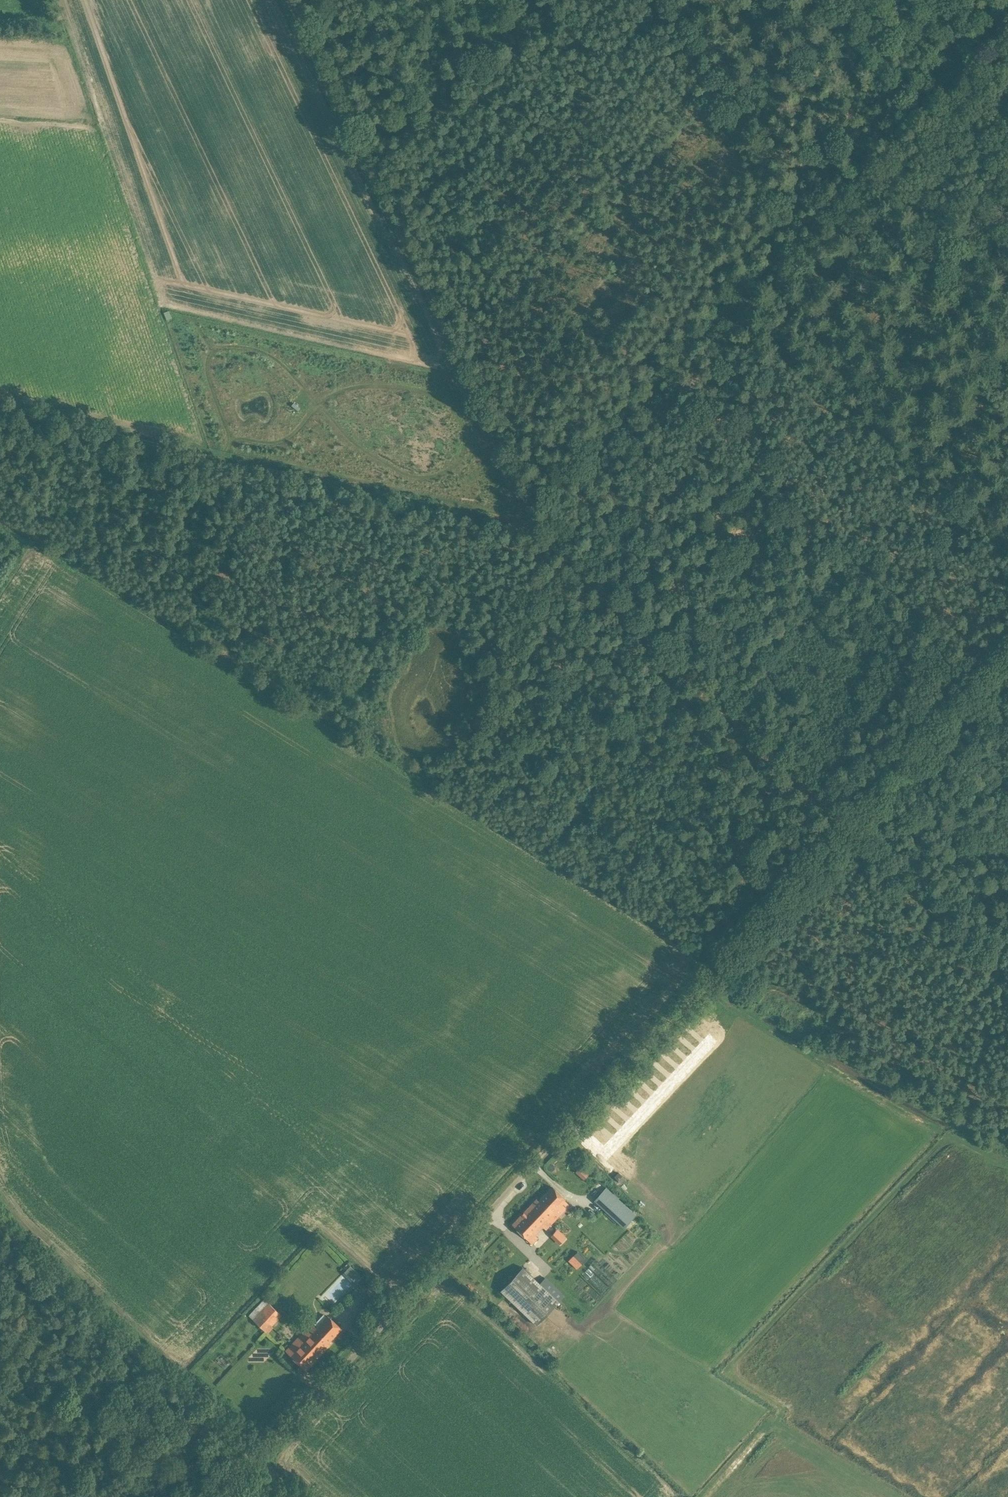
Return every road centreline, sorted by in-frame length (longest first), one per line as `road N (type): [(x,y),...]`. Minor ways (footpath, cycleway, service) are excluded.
road 1 (track): [(0,416),(550,538),(851,829)]
road 2 (track): [(525,532),(287,0)]
road 3 (unclassified): [(253,1461),(530,1172)]
road 4 (track): [(784,900),(530,1172)]
road 5 (unclassified): [(253,1461),(0,1224)]
road 6 (track): [(1007,661),(851,829)]
road 7 (track): [(851,829),(1007,981)]

